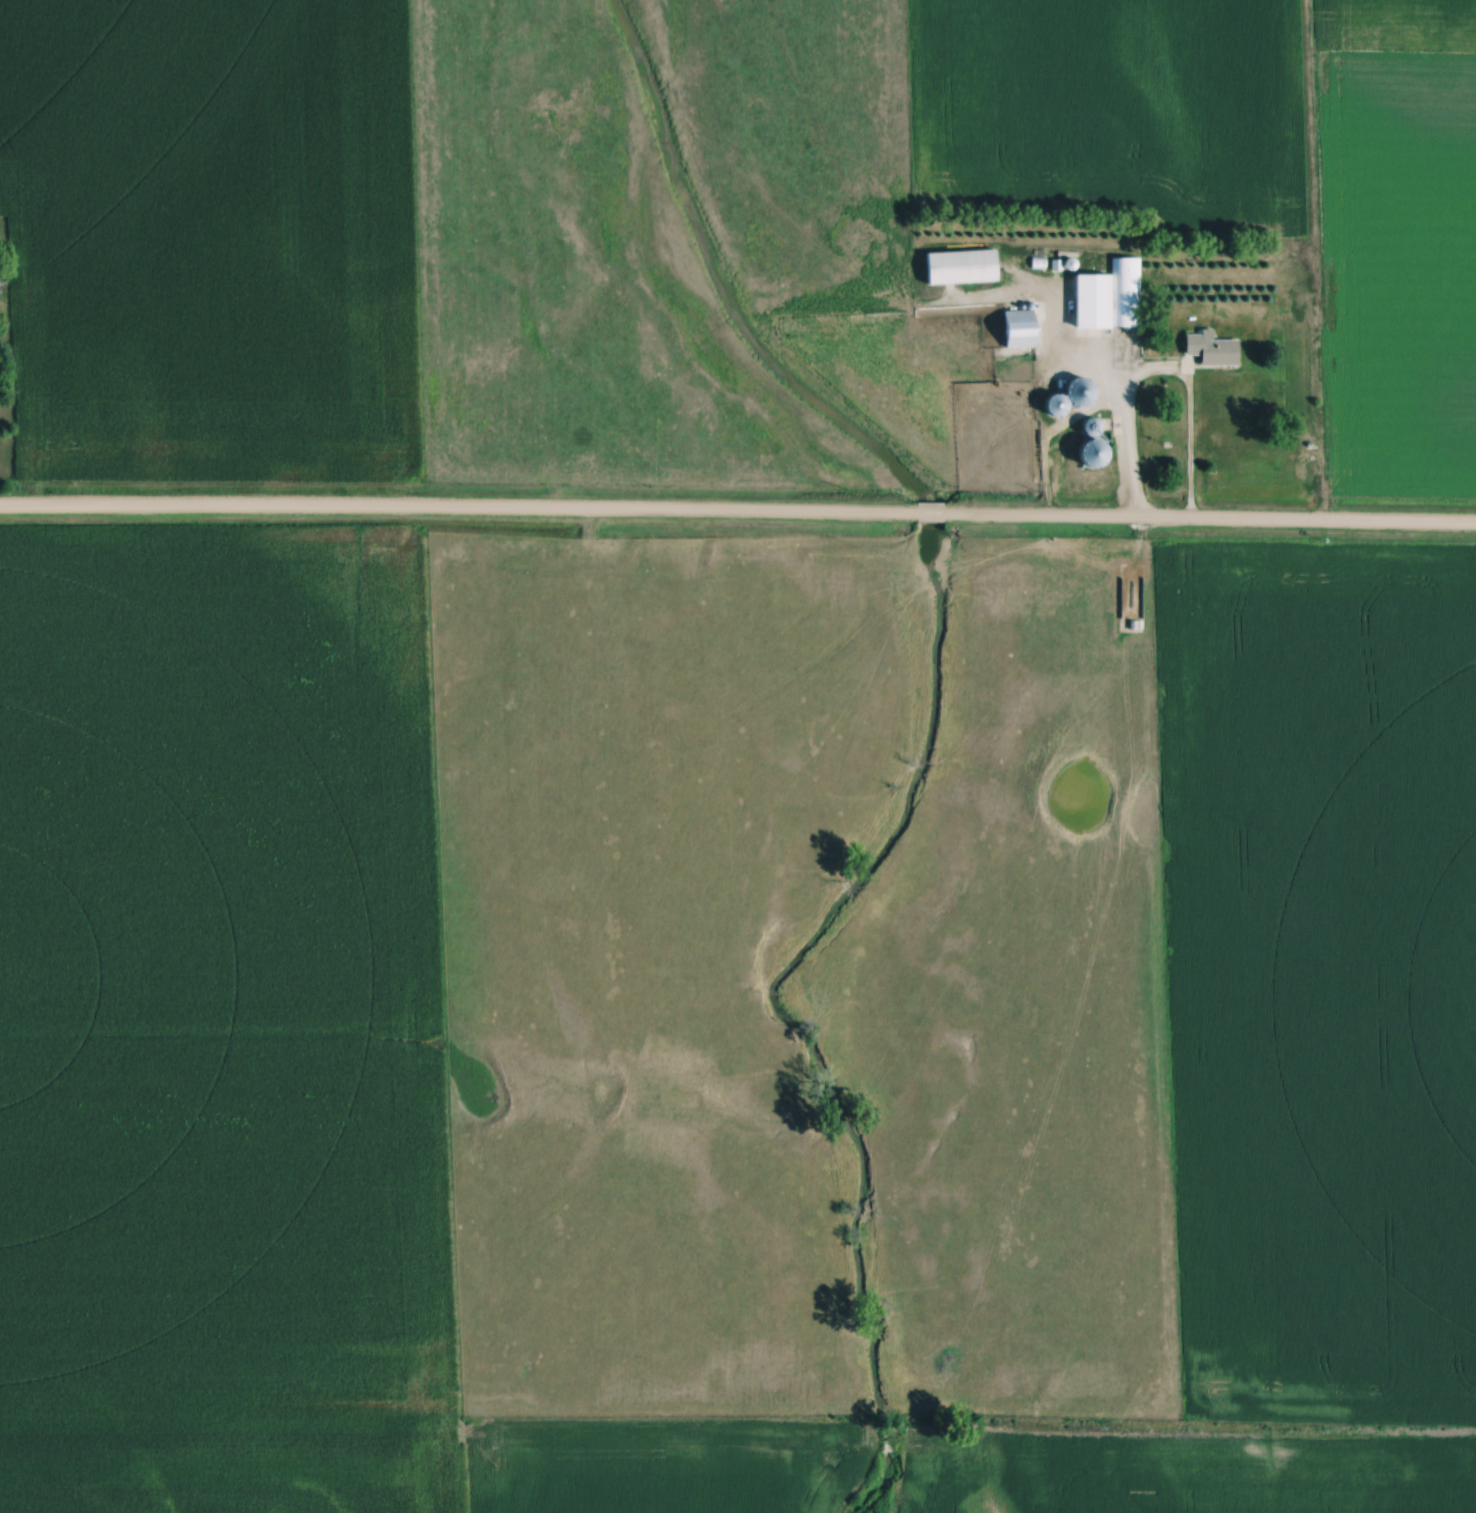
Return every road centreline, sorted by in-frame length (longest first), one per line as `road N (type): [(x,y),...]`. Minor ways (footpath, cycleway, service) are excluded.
road 1 (residential): [(0,511),(414,508),(1475,524)]

